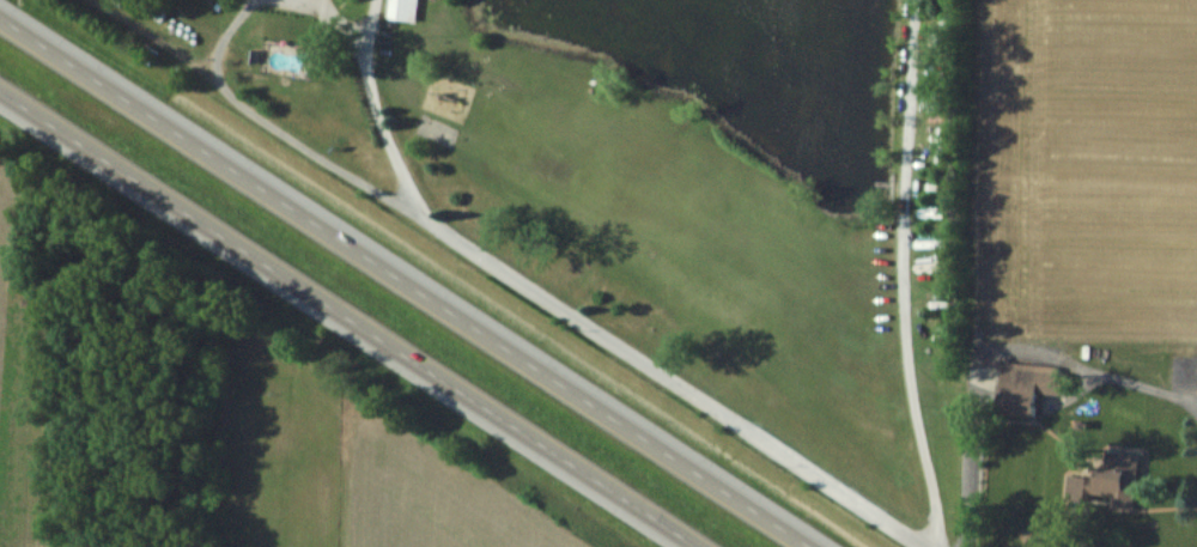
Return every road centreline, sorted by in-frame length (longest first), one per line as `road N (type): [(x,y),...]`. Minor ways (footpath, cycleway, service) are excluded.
road 1 (trunk): [(809,546),(0,18)]
road 2 (trunk): [(0,92),(697,546)]
road 3 (residential): [(372,0),(365,62),(411,202),(927,546)]
road 4 (residential): [(936,546),(909,417),(899,221),(915,0)]
road 5 (residential): [(251,0),(218,43),(214,68),(225,91),(391,202),(411,202)]

